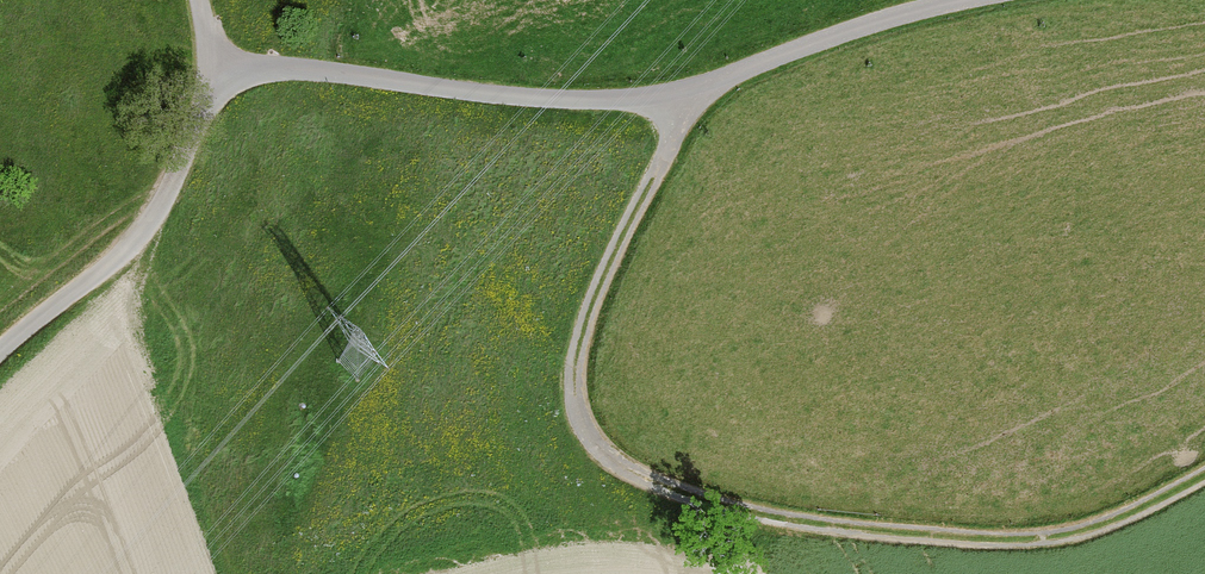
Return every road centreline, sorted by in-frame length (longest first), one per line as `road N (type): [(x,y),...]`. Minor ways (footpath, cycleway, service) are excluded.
road 1 (track): [(1204,475),(1105,528),(1040,543),(858,531),(692,501),(595,450),(574,407),(576,352),(675,127),(669,98)]
road 2 (unclassified): [(201,0),(211,71),(168,194),(124,255),(0,353)]

